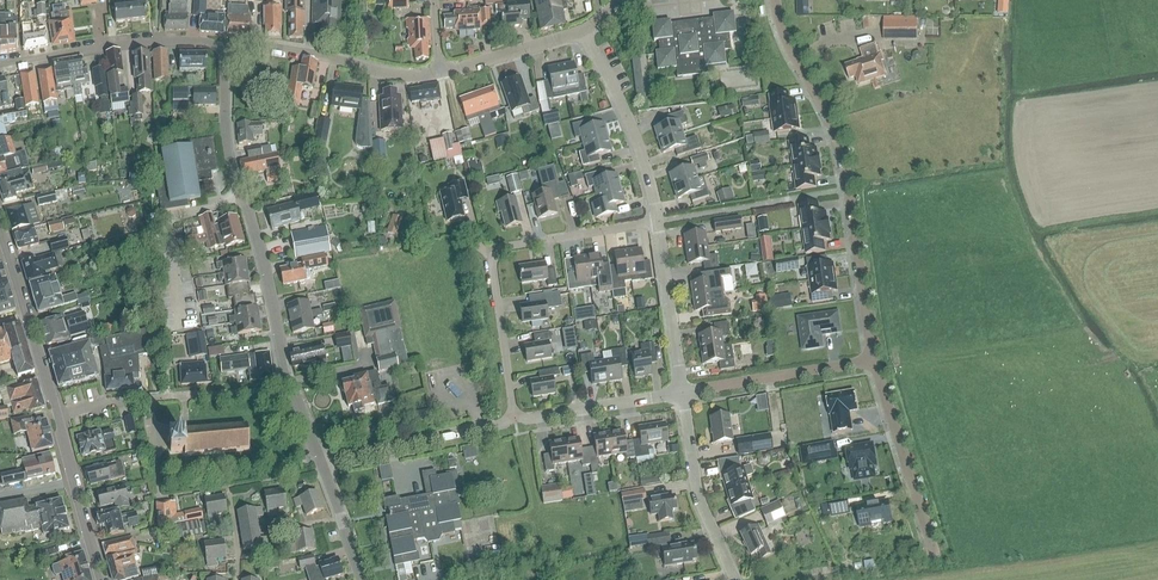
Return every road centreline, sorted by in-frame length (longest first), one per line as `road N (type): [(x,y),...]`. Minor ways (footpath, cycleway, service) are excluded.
road 1 (residential): [(323,465),(288,386),(257,238),(228,155),(225,50)]
road 2 (residential): [(874,363),(839,143),(780,29),(775,0)]
road 3 (residential): [(515,420),(493,276),(499,252),(656,221)]
road 4 (residential): [(0,66),(150,41),(206,41),(225,50)]
road 5 (residential): [(439,73),(400,76),(257,46),(225,50)]
road 6 (residential): [(656,221),(631,131),(582,29)]
road 7 (residential): [(934,553),(874,363)]
road 8 (residential): [(323,465),(515,420)]
road 9 (residential): [(732,579),(697,503),(680,391)]
road 10 (tertiary): [(57,415),(0,227)]
road 11 (residential): [(680,391),(874,363)]
road 12 (residential): [(680,391),(656,221)]
road 13 (tertiary): [(101,579),(57,415)]
road 14 (residential): [(515,420),(680,391)]
road 15 (residential): [(582,29),(439,73)]
road 16 (residential): [(364,579),(323,465)]

